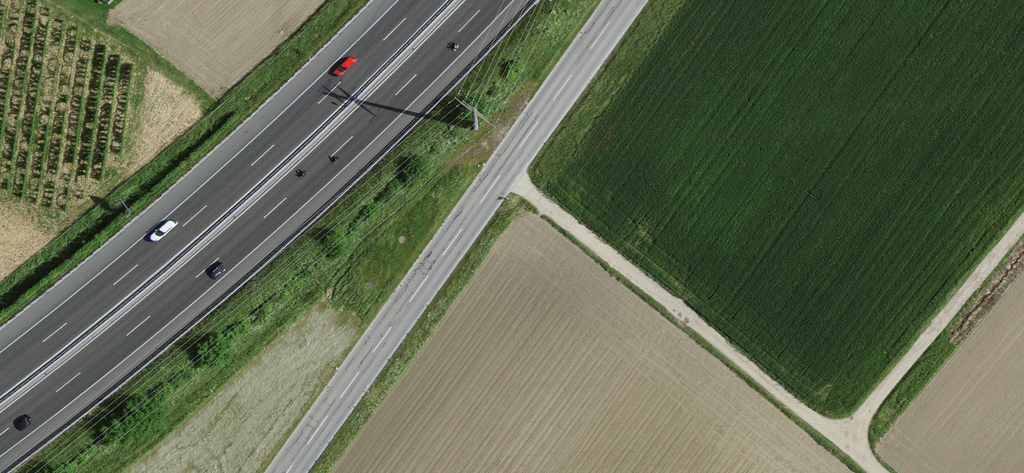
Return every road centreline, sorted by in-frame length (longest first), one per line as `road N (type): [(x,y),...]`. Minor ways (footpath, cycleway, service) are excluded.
road 1 (track): [(503,172),(840,441),(1023,223)]
road 2 (motorway): [(0,435),(285,199),(489,0)]
road 3 (primary): [(626,0),(286,472)]
road 4 (motorway): [(423,0),(254,163),(0,375)]

